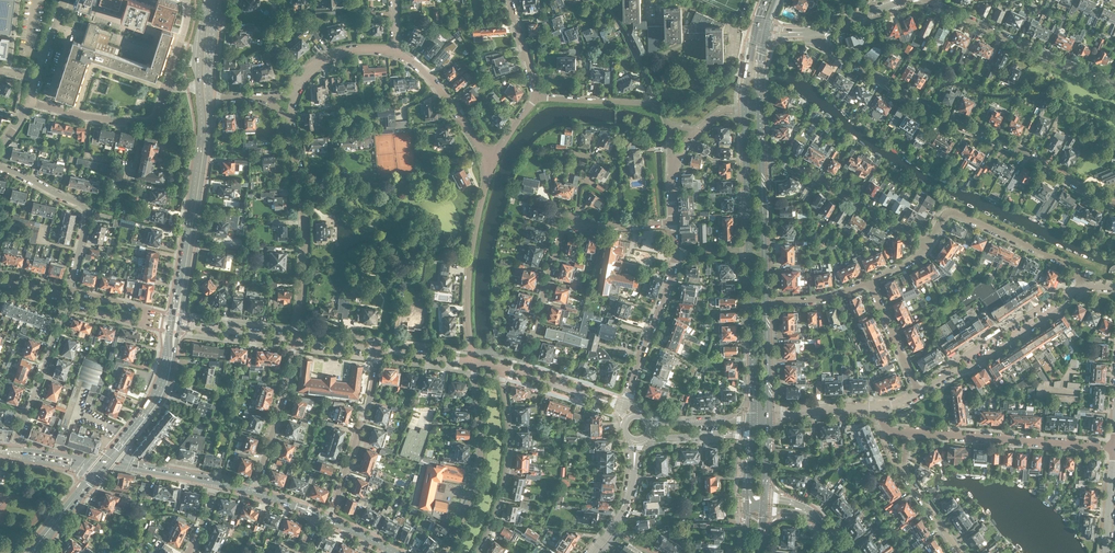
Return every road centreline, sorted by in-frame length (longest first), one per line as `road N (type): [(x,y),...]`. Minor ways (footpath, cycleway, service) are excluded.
road 1 (residential): [(1114,199),(1016,145),(952,123),(813,31)]
road 2 (primary): [(199,86),(201,142),(171,356)]
road 3 (primary): [(179,323),(209,98)]
road 4 (residential): [(296,339),(304,203),(292,133)]
road 5 (residential): [(1114,446),(908,432)]
road 6 (residential): [(473,362),(469,284),(490,161)]
road 7 (residential): [(1114,87),(931,0)]
road 8 (residential): [(473,362),(480,462),(444,552)]
road 9 (residential): [(476,552),(506,474),(504,367)]
road 10 (residential): [(927,244),(787,161),(761,154)]
road 11 (residential): [(329,520),(378,350)]
road 12 (residential): [(71,289),(82,206),(0,165)]
road 13 (residential): [(66,306),(144,324),(144,306),(71,289)]
road 14 (primary): [(749,252),(753,416)]
road 15 (residential): [(621,406),(675,254)]
road 16 (unclassified): [(30,100),(88,117),(149,121),(167,86)]
road 17 (residential): [(255,492),(296,339)]
road 18 (residential): [(1082,285),(1069,264),(949,212)]
road 19 (residential): [(13,451),(66,306)]
road 20 (residential): [(490,161),(421,65),(394,50)]
road 21 (residential): [(527,373),(561,229)]
road 22 (primary): [(766,301),(761,154)]
road 23 (primary): [(745,108),(749,252)]
road 24 (residential): [(668,125),(653,103),(538,98)]
road 25 (residential): [(956,369),(965,371),(1062,309),(1069,294)]
road 26 (residential): [(1069,294),(957,359),(956,369)]
road 27 (primary): [(105,464),(154,402),(171,356)]
road 28 (residential): [(919,391),(869,280)]

